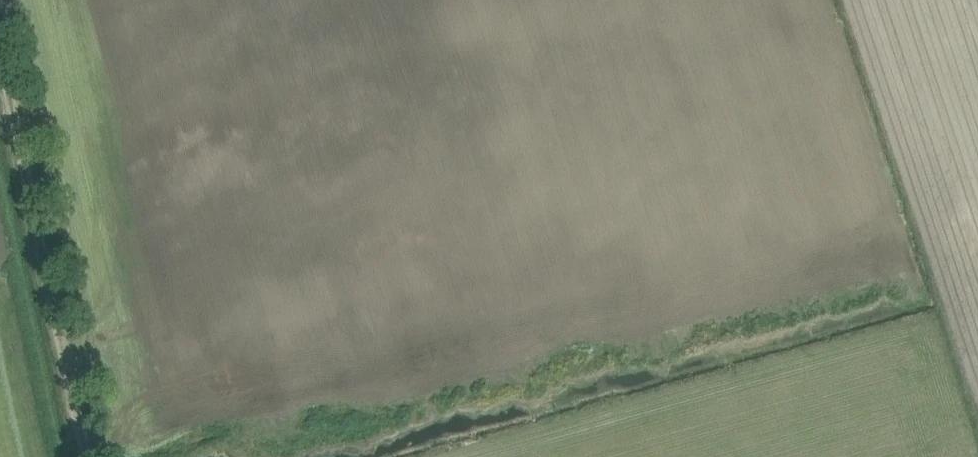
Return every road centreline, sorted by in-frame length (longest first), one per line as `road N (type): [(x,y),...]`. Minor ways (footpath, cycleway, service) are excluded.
road 1 (track): [(1,0),(88,456)]

